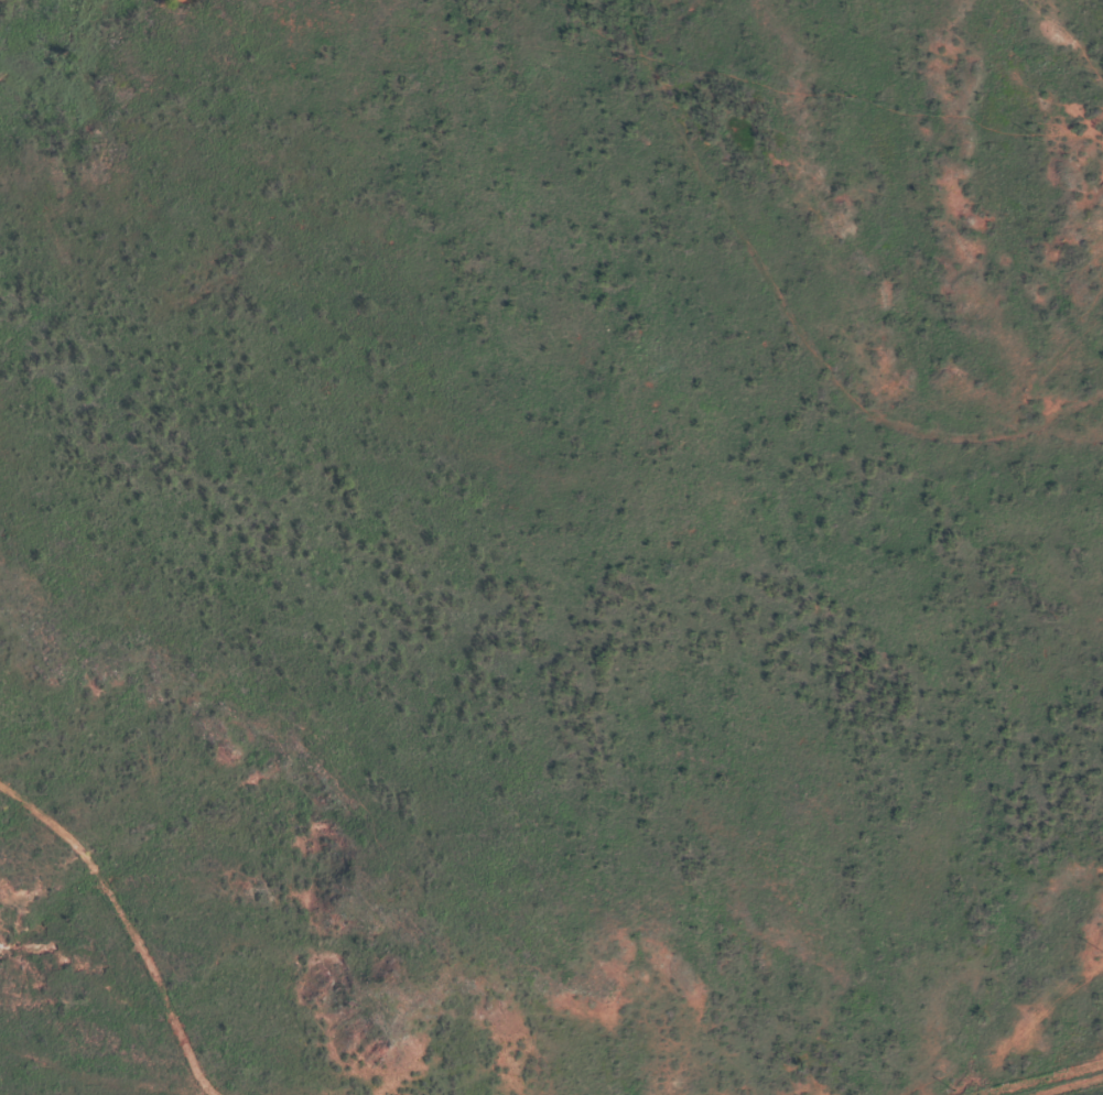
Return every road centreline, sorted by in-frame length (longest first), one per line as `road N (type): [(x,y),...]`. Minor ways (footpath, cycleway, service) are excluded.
road 1 (residential): [(1102,430),(1039,446),(887,419),(834,373),(814,355),(653,39)]

